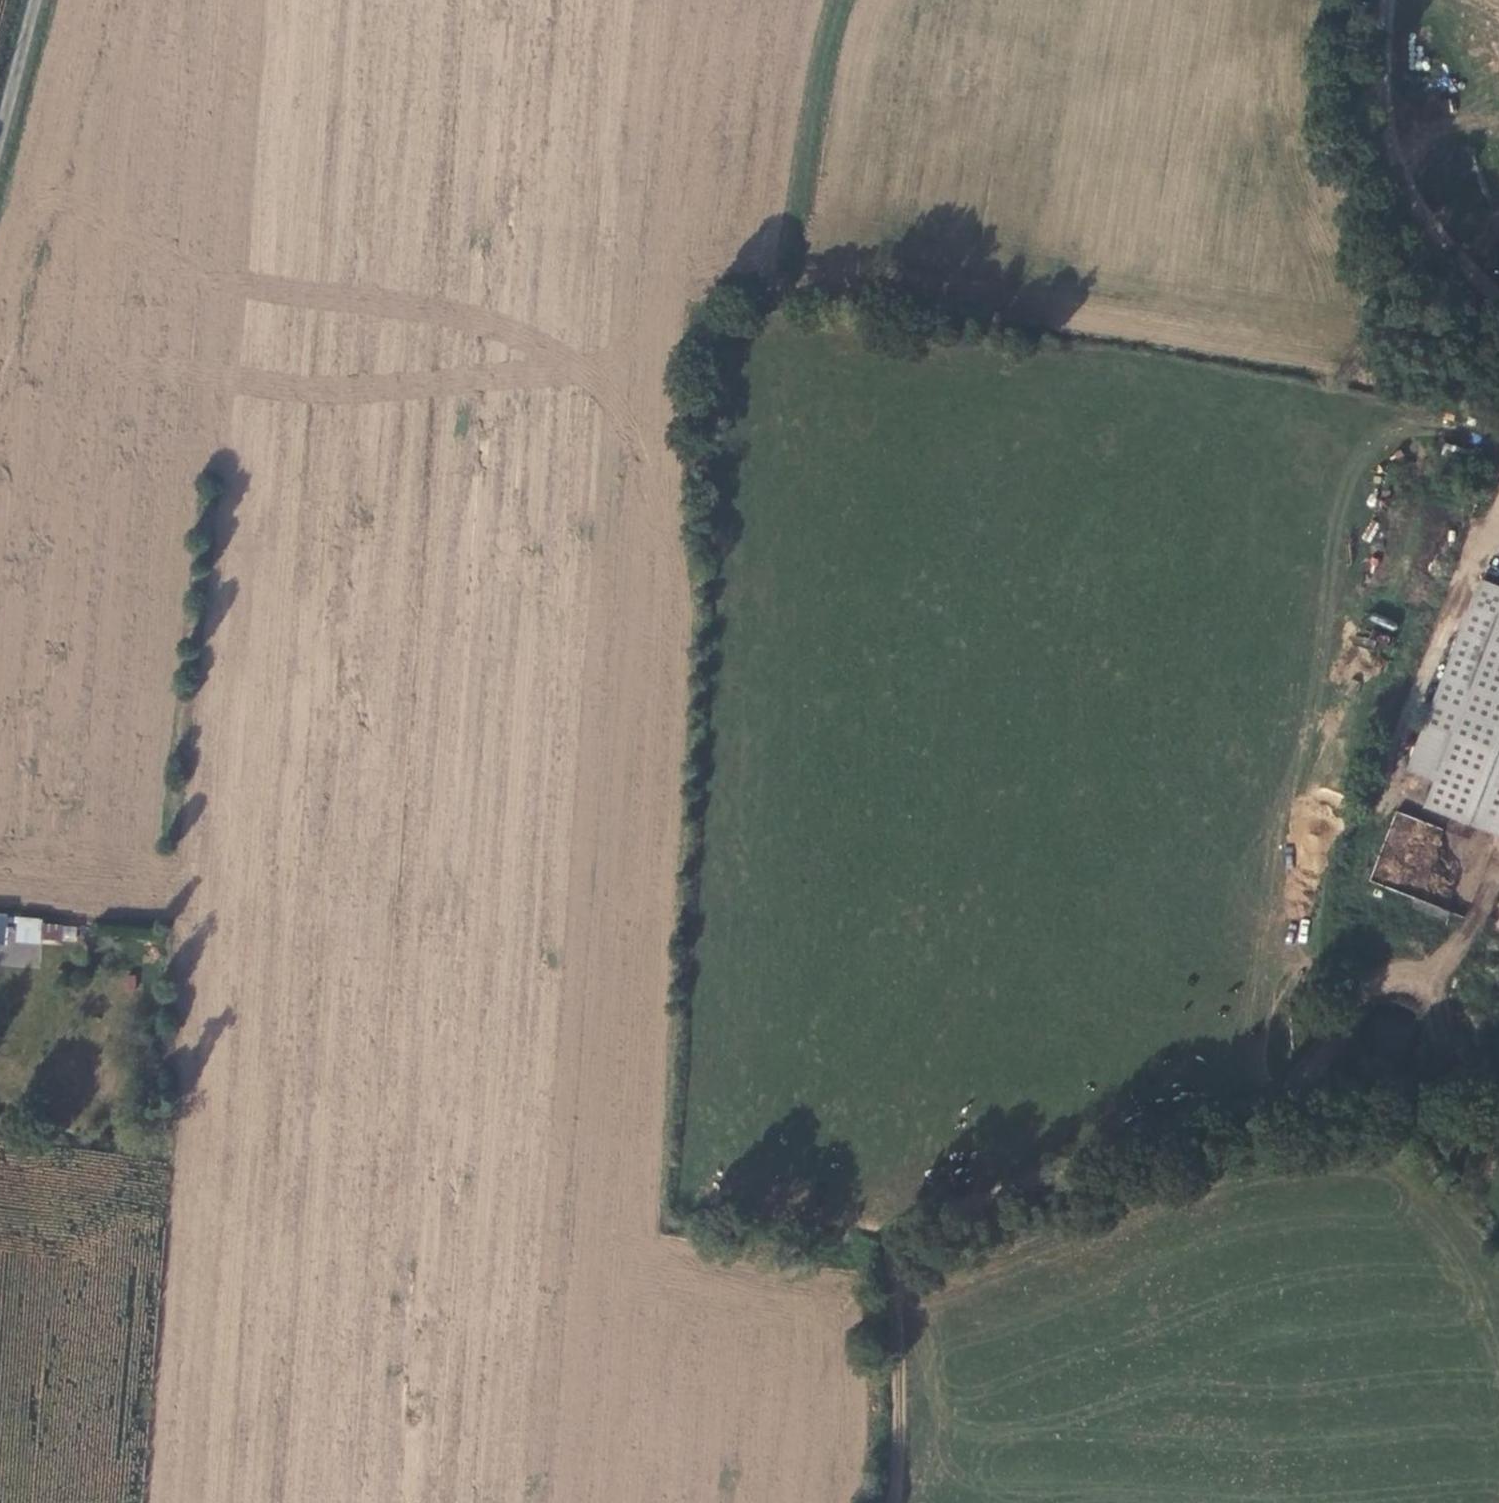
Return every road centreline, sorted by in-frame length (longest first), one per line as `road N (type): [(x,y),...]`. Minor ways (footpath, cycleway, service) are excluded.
road 1 (unclassified): [(39,0),(0,144)]

